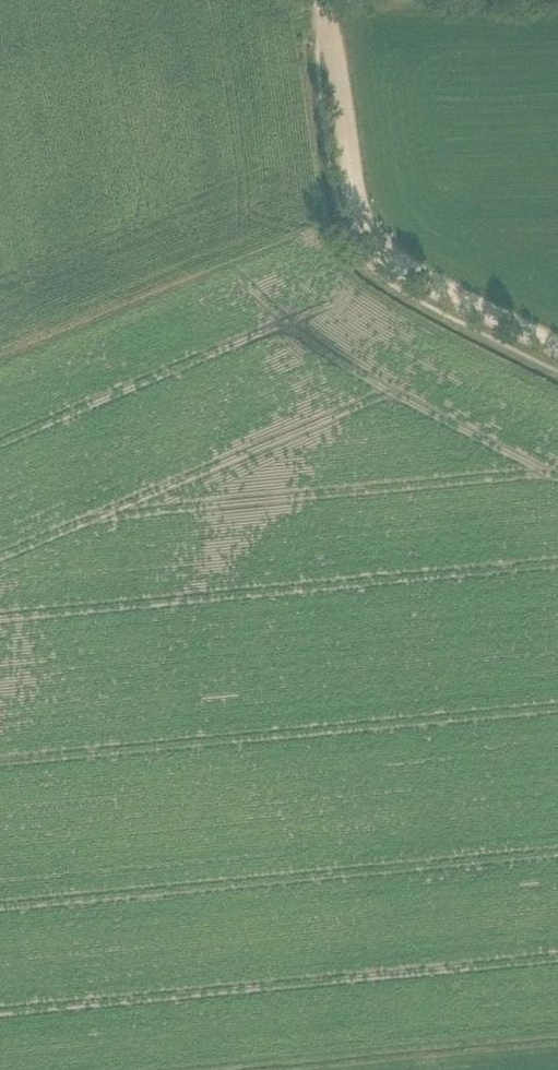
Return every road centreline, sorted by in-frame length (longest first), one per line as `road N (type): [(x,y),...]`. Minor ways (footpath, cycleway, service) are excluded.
road 1 (track): [(557,354),(376,252),(350,191),(318,22)]

